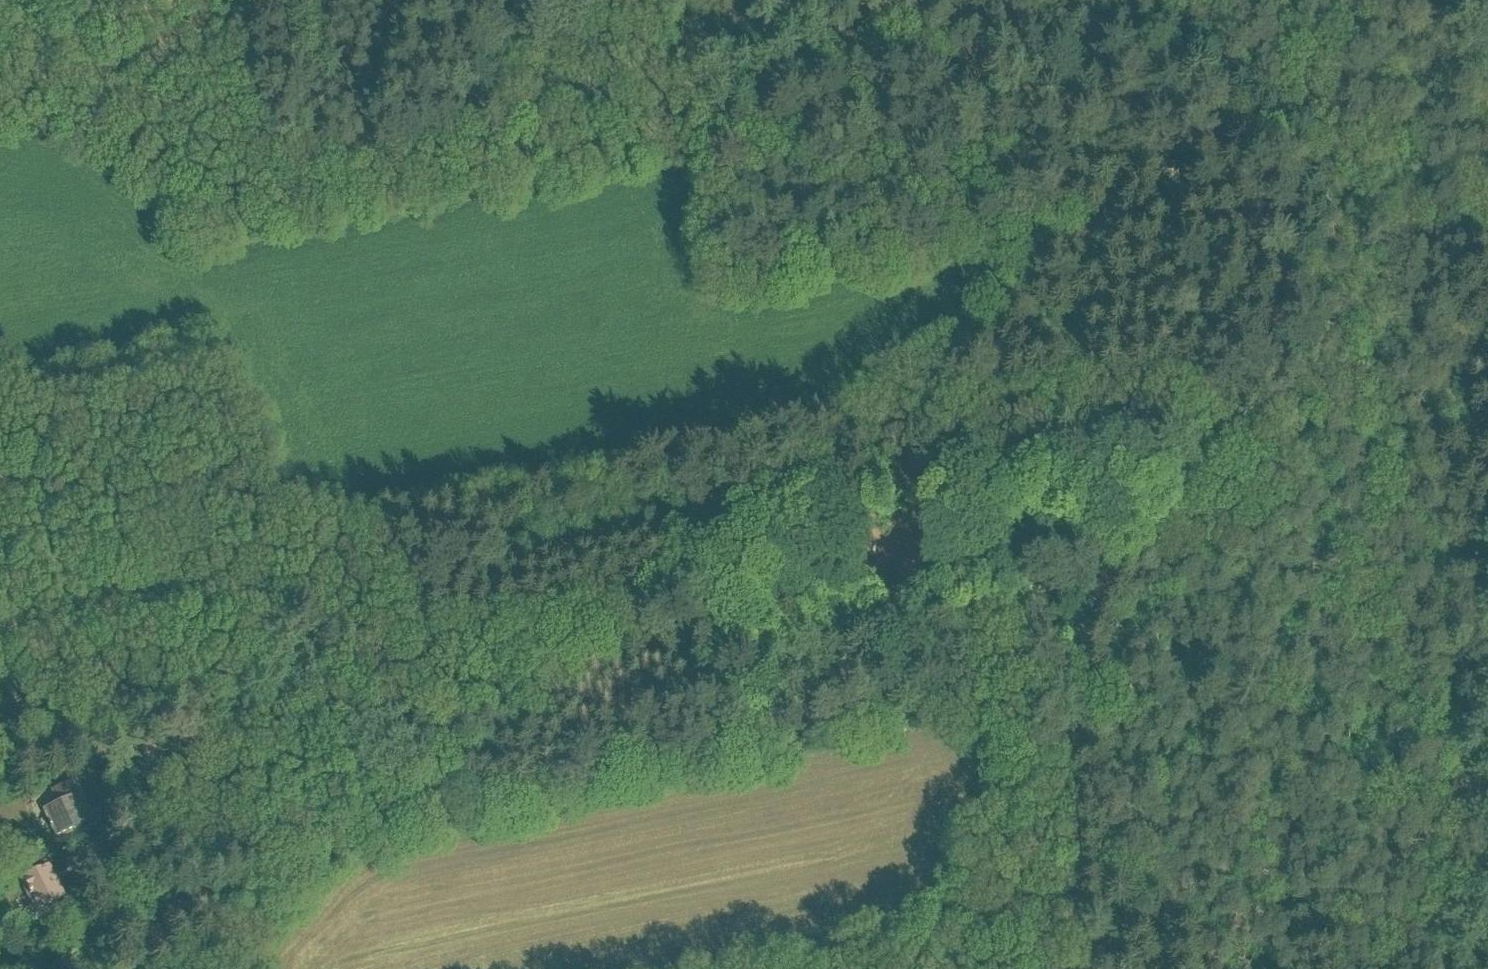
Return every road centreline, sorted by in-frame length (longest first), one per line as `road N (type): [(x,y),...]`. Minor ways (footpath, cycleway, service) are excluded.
road 1 (track): [(1085,968),(1068,771),(1074,638),(1108,567),(1272,343),(1293,267),(1293,194),(1284,168),(1233,106),(1167,60),(1042,43),(996,9)]

